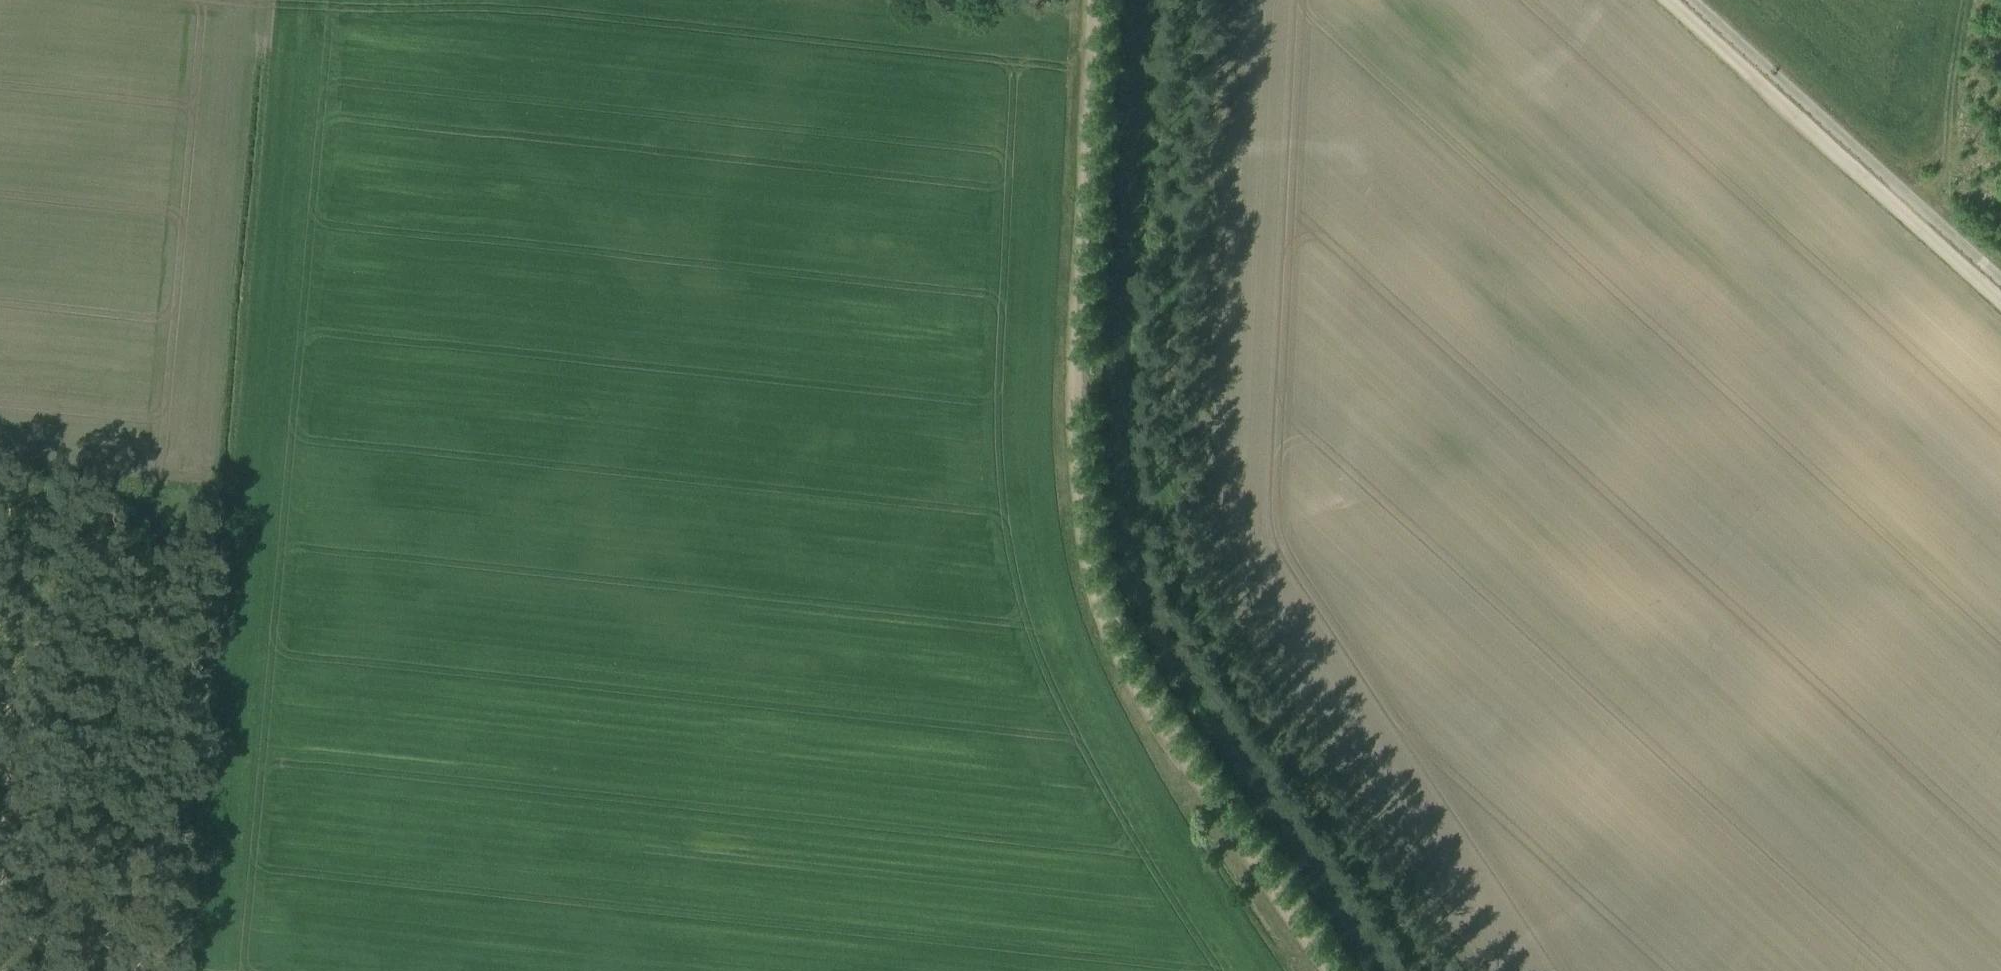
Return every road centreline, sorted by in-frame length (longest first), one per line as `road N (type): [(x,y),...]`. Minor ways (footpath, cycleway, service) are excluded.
road 1 (track): [(1091,0),(1073,442),(1083,542),(1110,635),(1154,712),(1330,970)]
road 2 (track): [(1671,0),(2000,302)]

